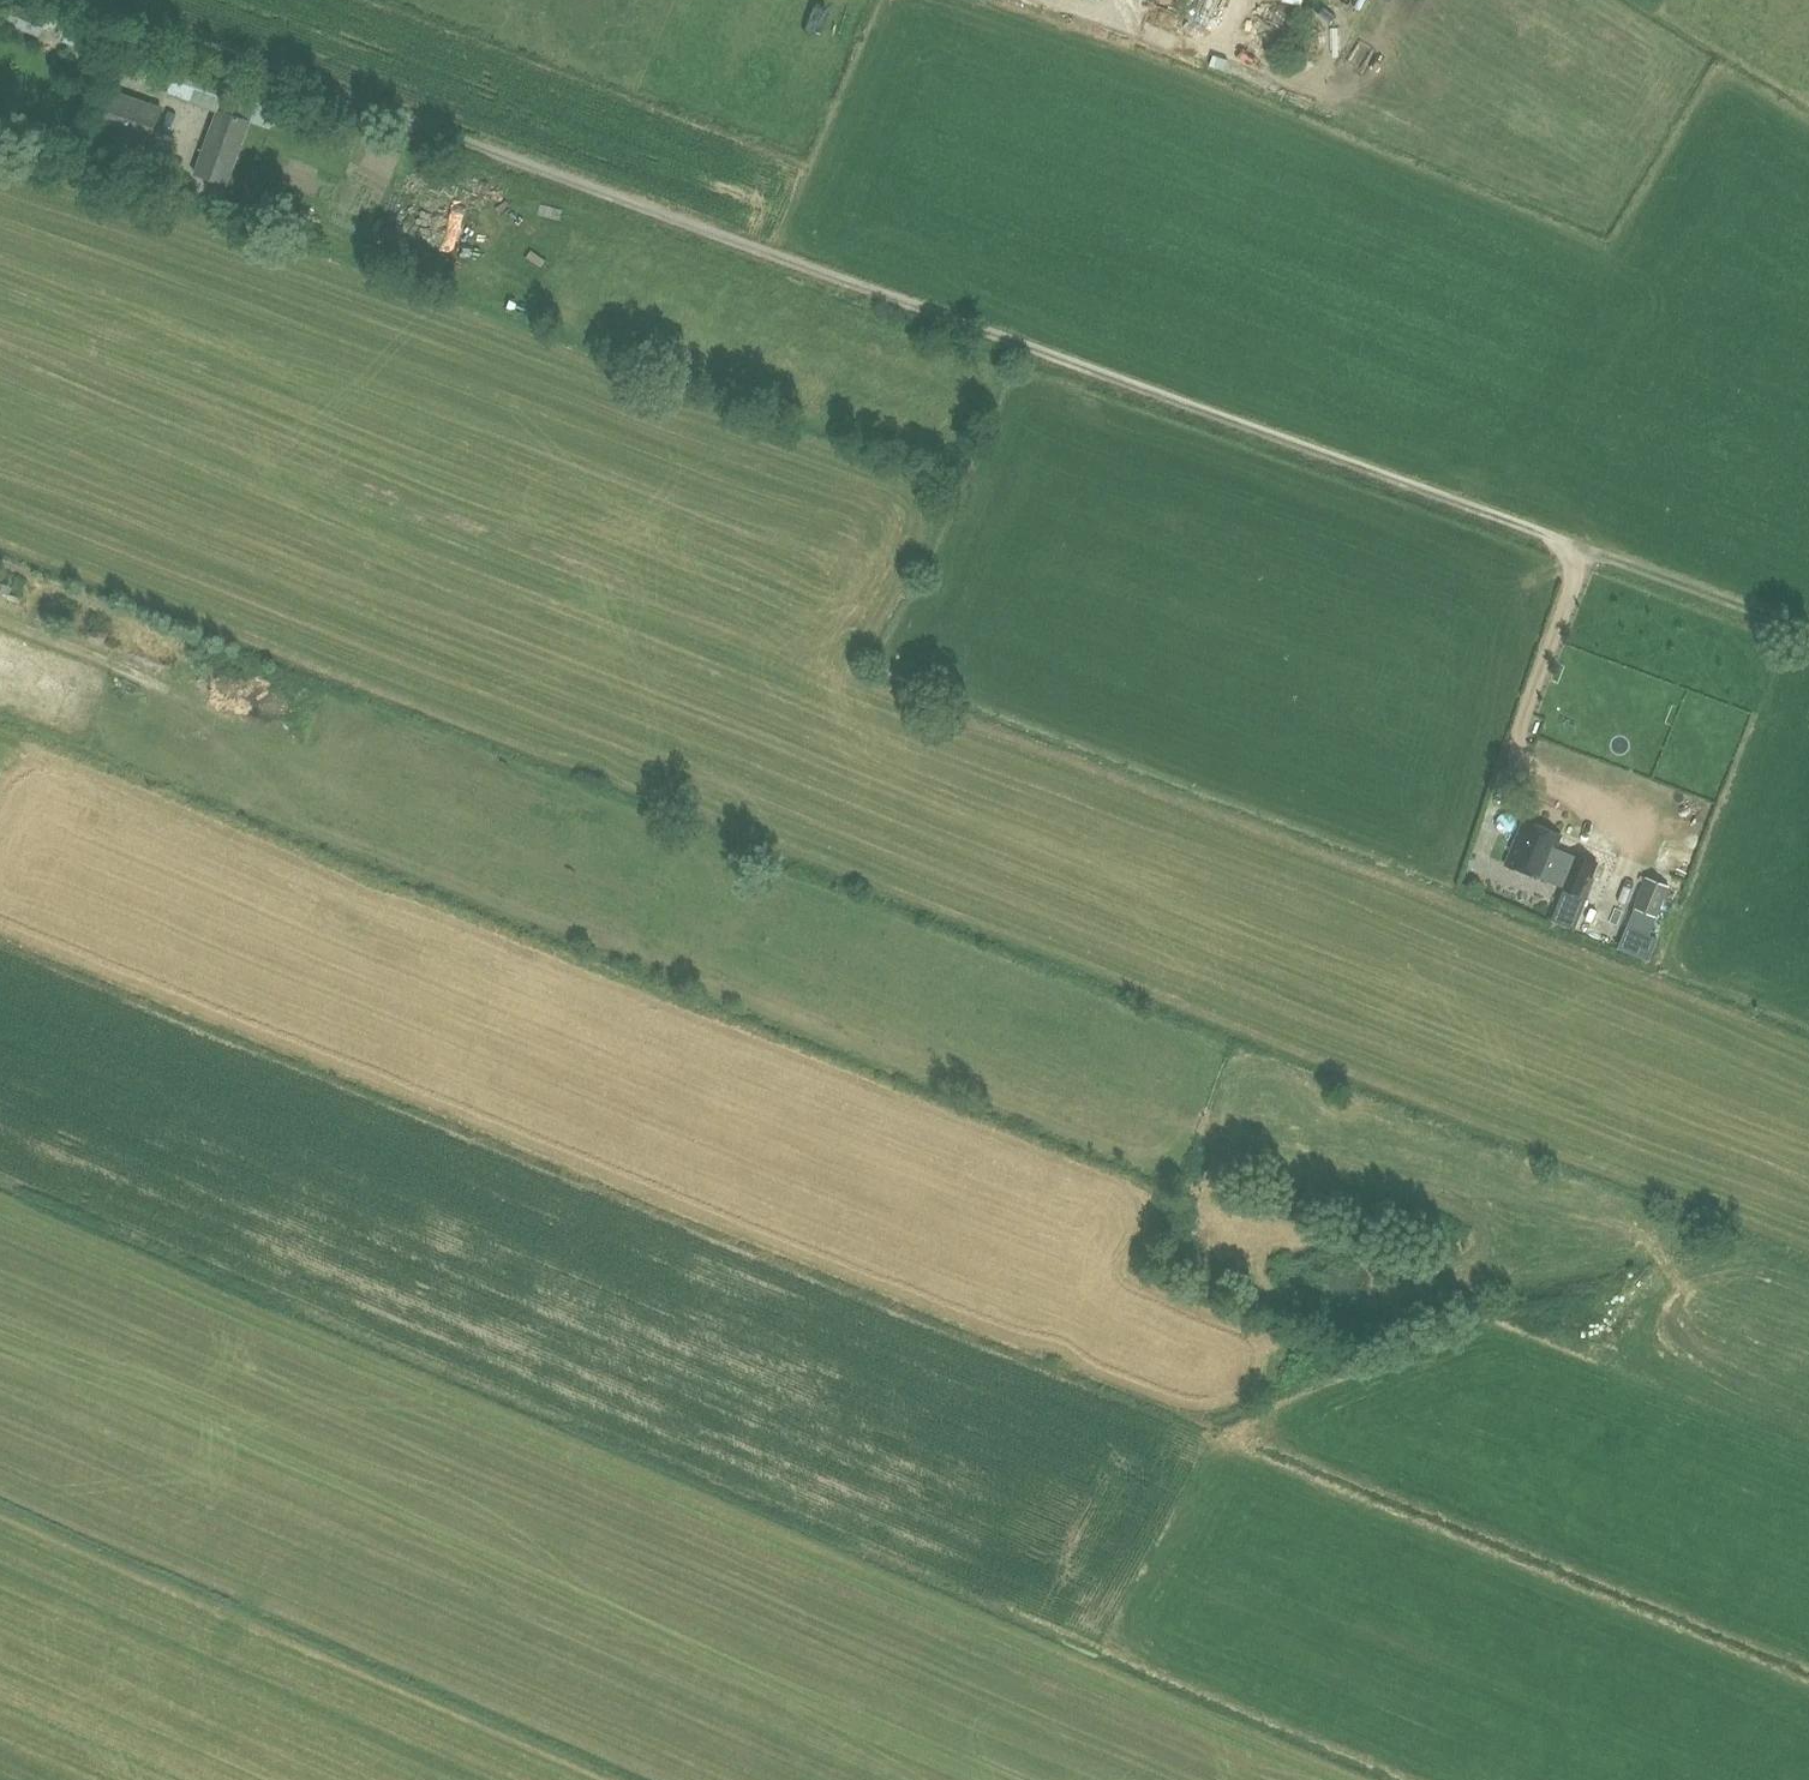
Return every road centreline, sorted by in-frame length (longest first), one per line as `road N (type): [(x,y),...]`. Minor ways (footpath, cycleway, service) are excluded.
road 1 (unclassified): [(1808,628),(70,0)]

